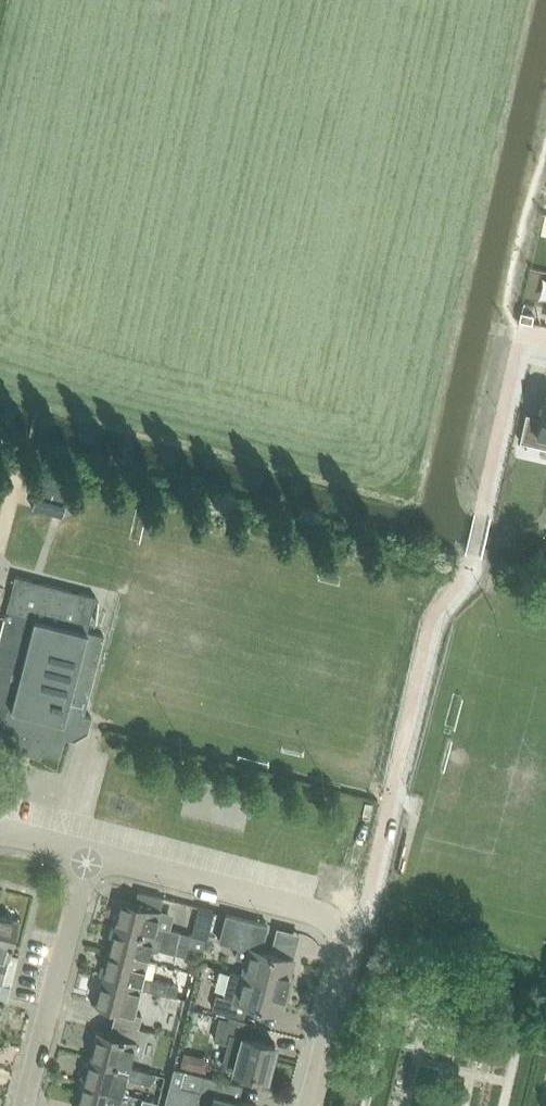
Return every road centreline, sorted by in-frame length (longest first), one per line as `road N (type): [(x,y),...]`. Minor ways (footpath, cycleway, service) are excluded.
road 1 (residential): [(313,1105),(350,967),(341,929),(325,916),(95,857)]
road 2 (residential): [(24,1105),(95,857)]

